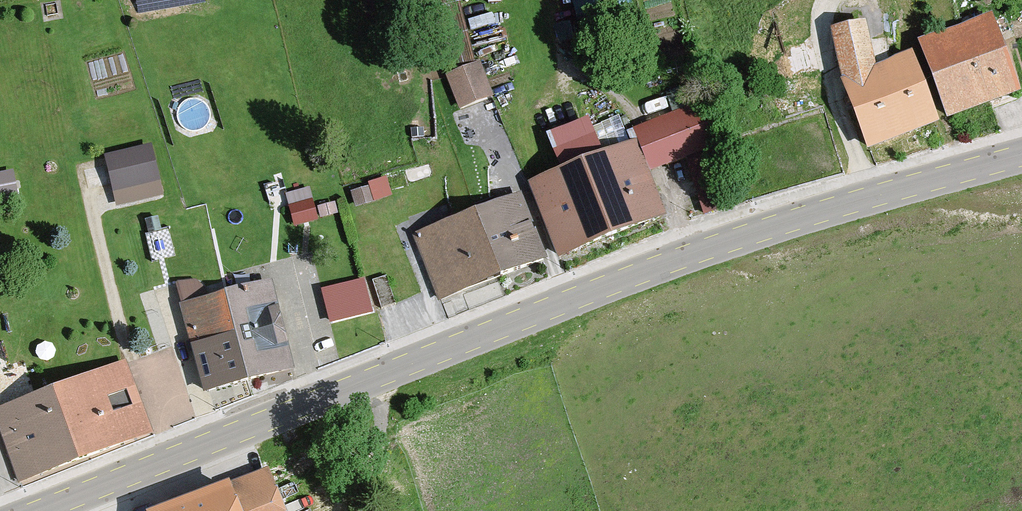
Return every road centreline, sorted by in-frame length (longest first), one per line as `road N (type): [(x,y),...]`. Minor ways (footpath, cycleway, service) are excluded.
road 1 (primary): [(1021,156),(721,245),(126,477)]

